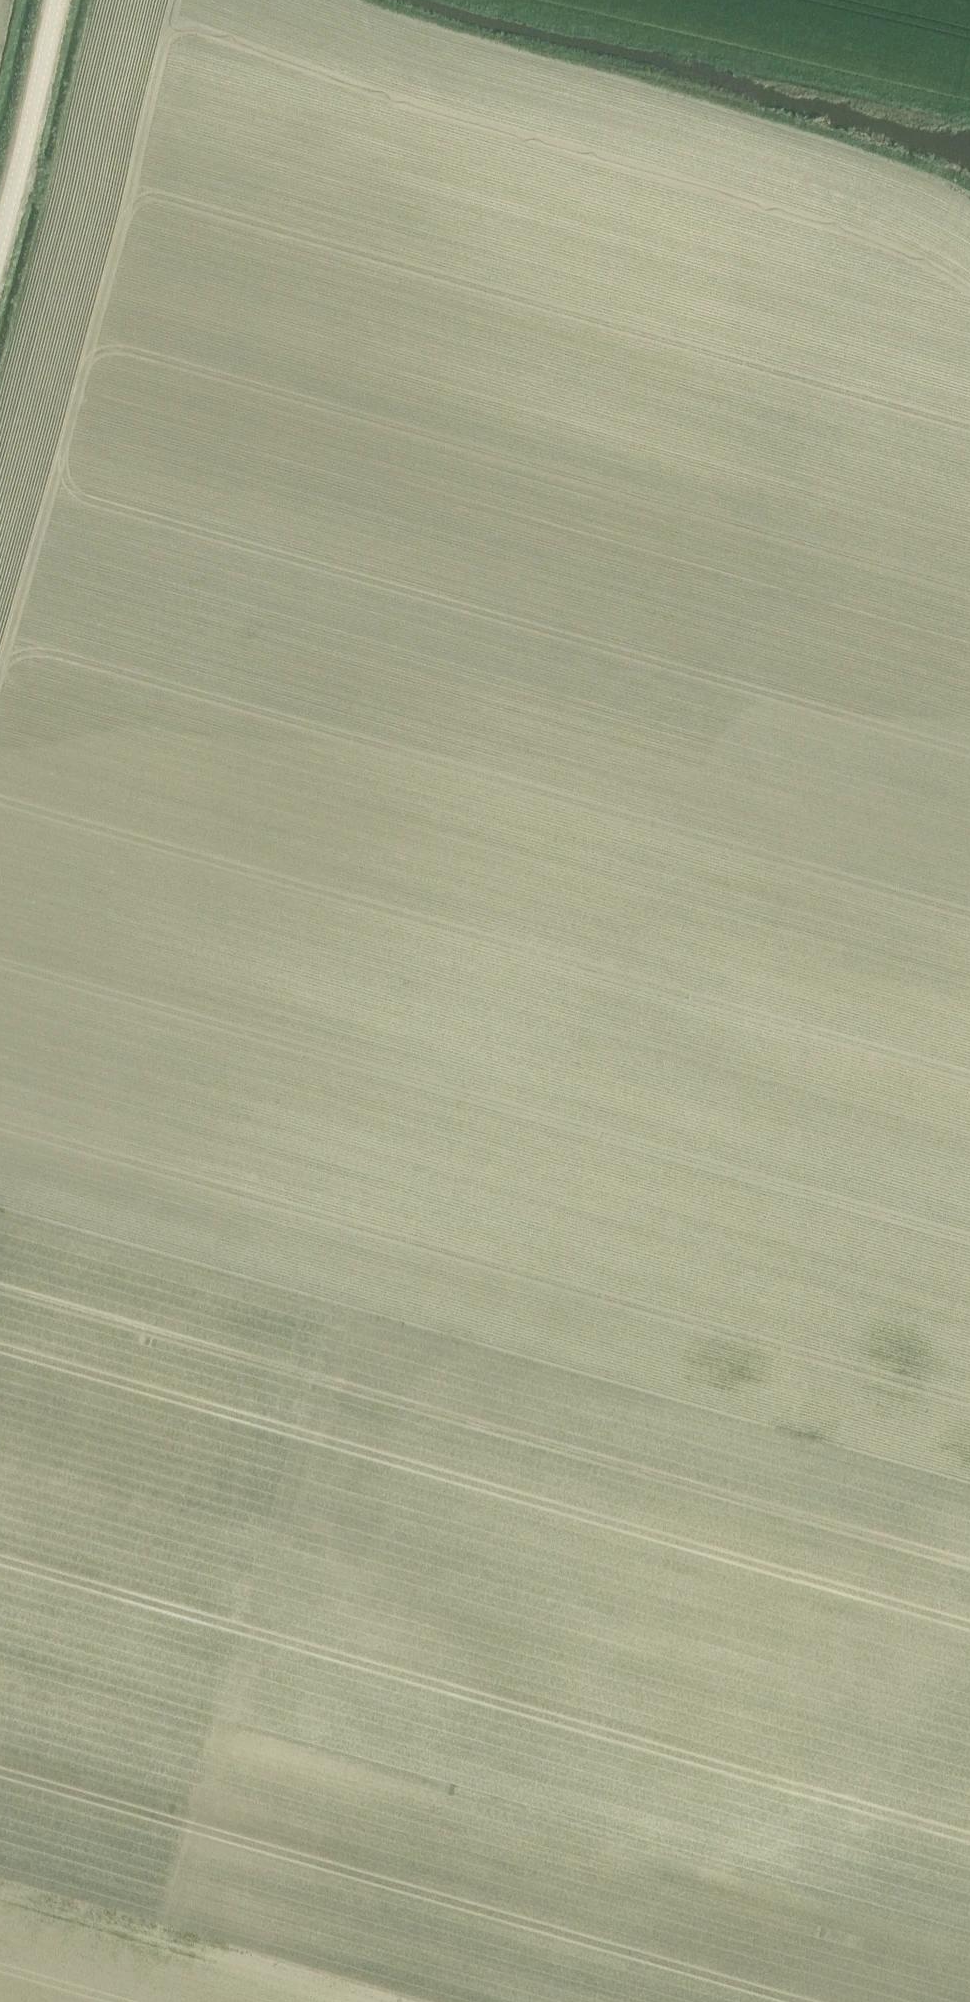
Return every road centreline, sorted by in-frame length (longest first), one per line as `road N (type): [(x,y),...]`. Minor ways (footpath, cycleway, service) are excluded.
road 1 (unclassified): [(0,228),(56,0)]

